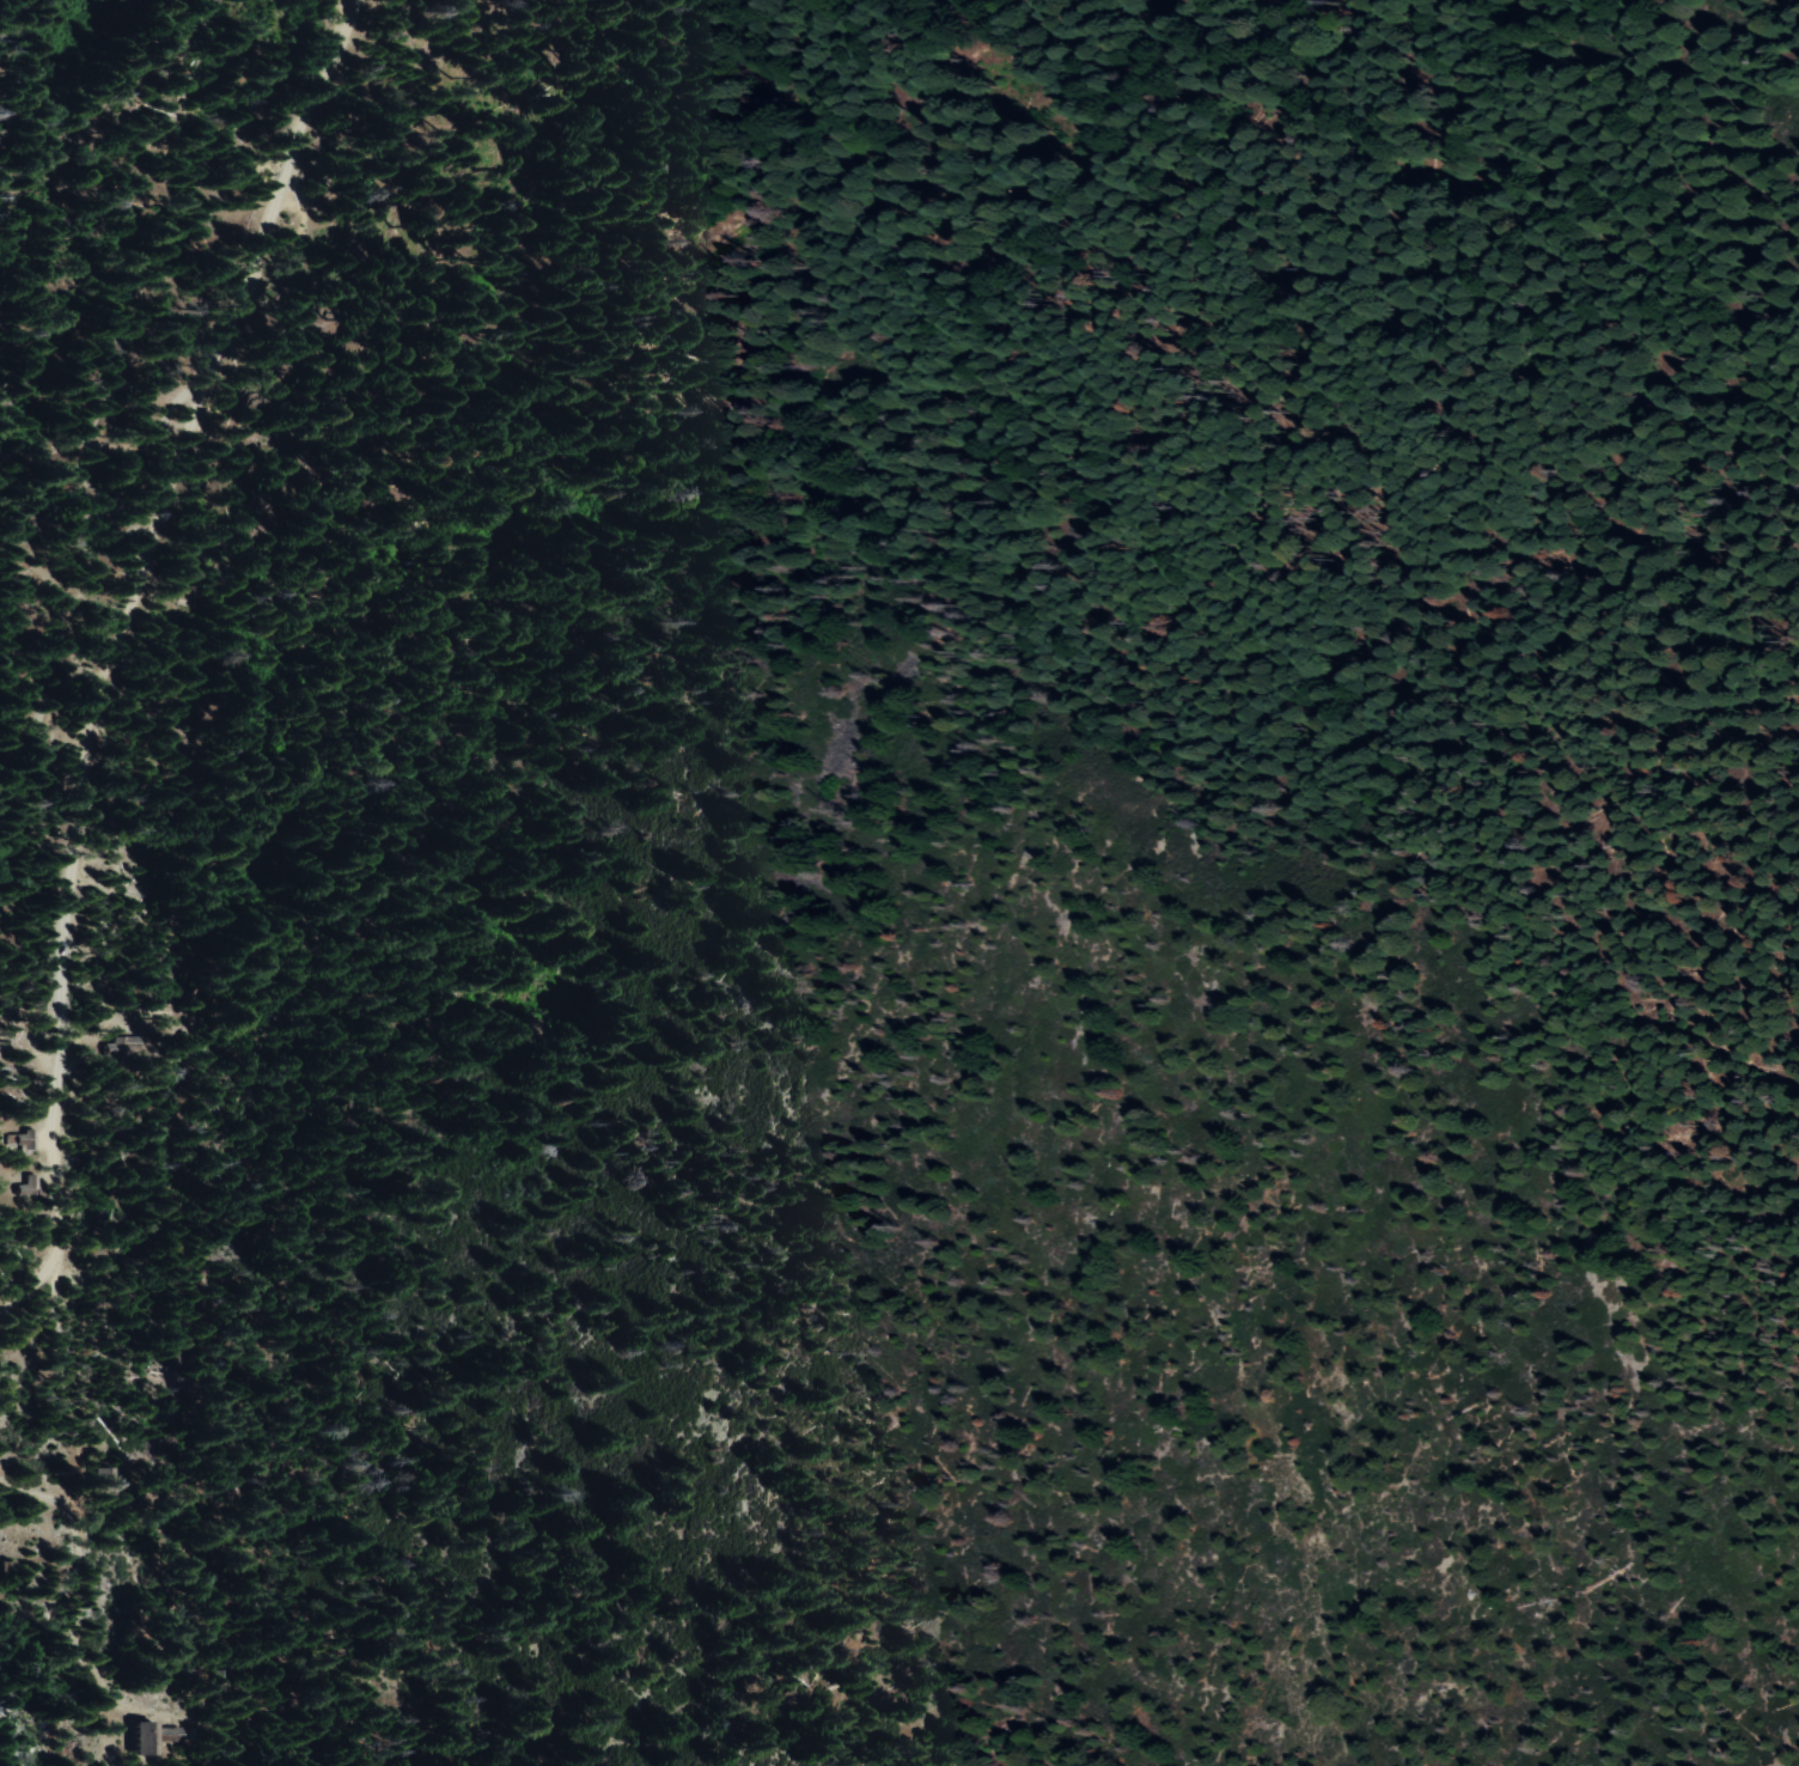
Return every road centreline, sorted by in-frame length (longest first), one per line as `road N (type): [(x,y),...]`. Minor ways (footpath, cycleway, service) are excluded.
road 1 (residential): [(0,1308),(56,1257),(59,974),(97,695),(206,383),(355,0)]

